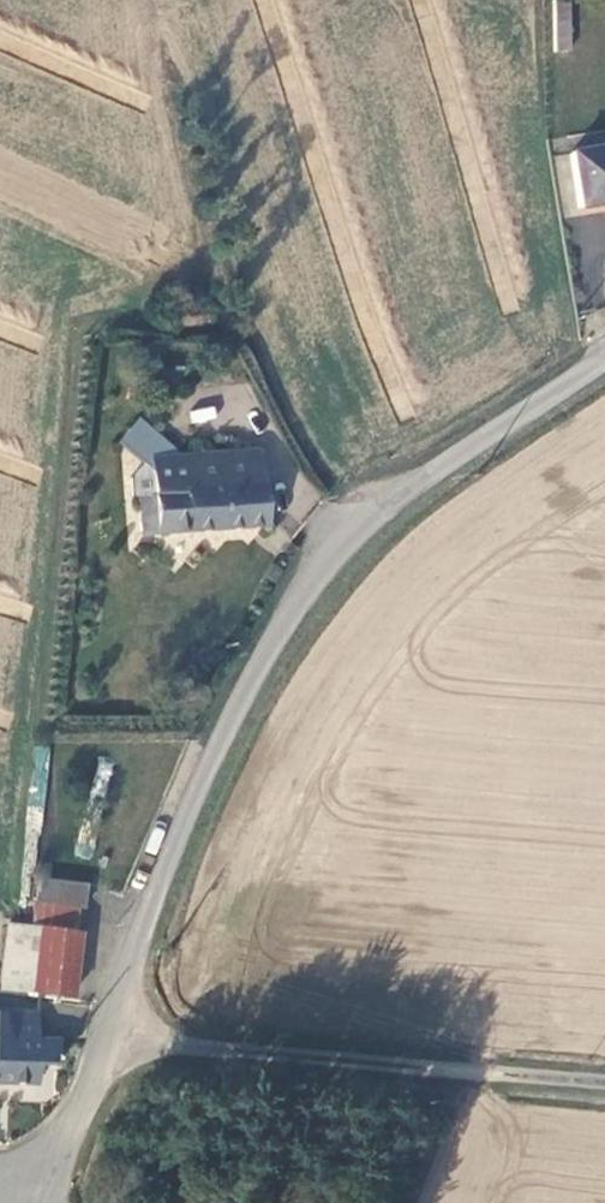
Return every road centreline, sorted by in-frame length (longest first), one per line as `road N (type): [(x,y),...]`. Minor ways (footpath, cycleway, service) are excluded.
road 1 (tertiary): [(105,1036),(216,749),(279,629),(325,563),(418,482),(604,356)]
road 2 (unclassified): [(105,1036),(604,1083)]
road 3 (tertiary): [(43,1197),(105,1036)]

